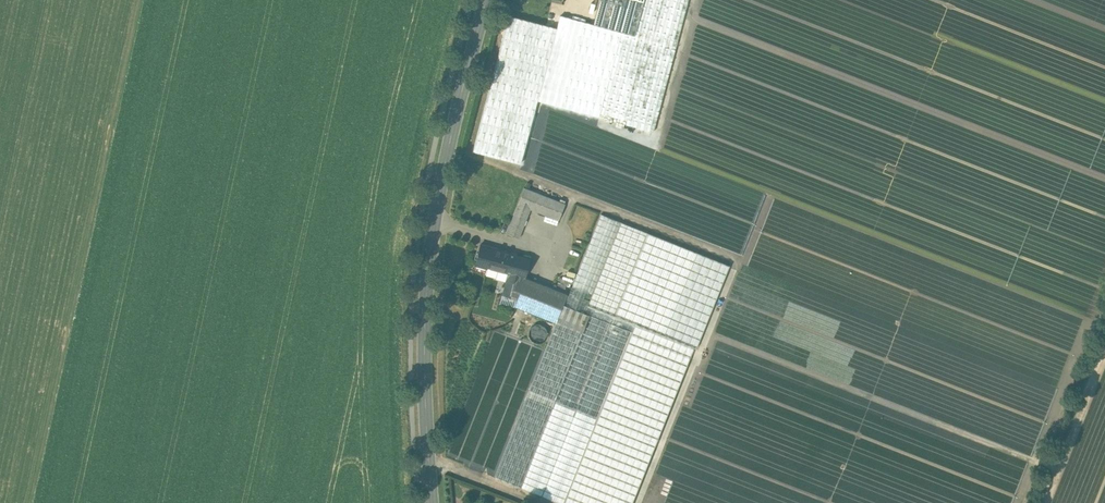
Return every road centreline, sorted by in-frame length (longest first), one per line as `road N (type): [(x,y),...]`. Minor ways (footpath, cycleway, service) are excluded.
road 1 (tertiary): [(431,502),(425,284),(441,181),(486,0)]

